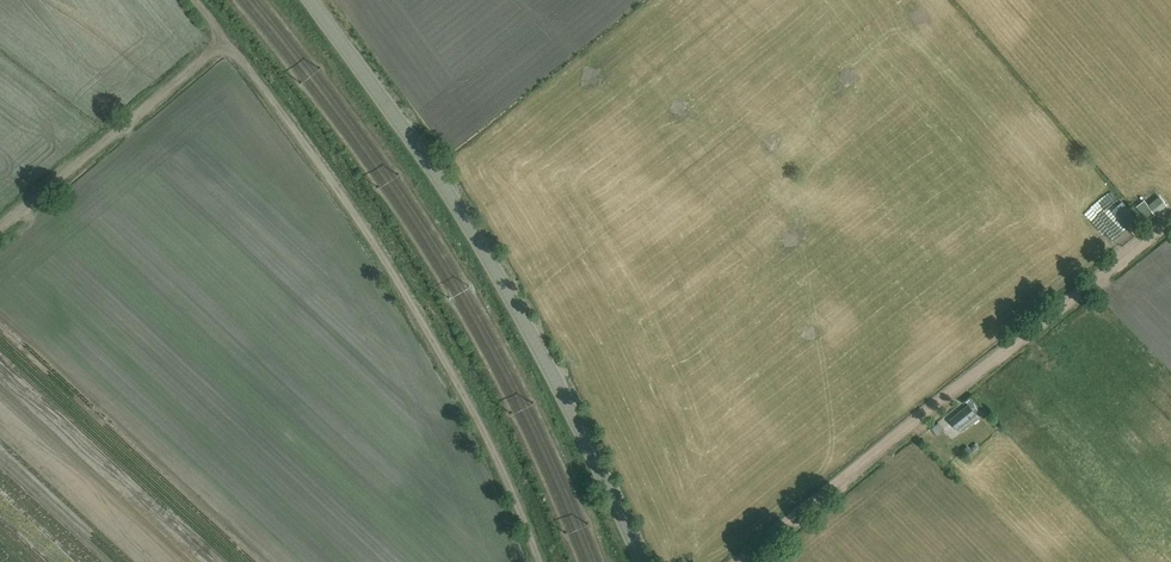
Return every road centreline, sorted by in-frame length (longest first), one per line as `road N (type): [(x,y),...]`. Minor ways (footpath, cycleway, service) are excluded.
road 1 (track): [(539,561),(480,423),(430,335),(362,225),(195,0)]
road 2 (tertiary): [(642,561),(534,339),(458,208),(310,0)]
road 3 (track): [(1170,218),(737,561)]
road 4 (track): [(223,42),(0,230)]

